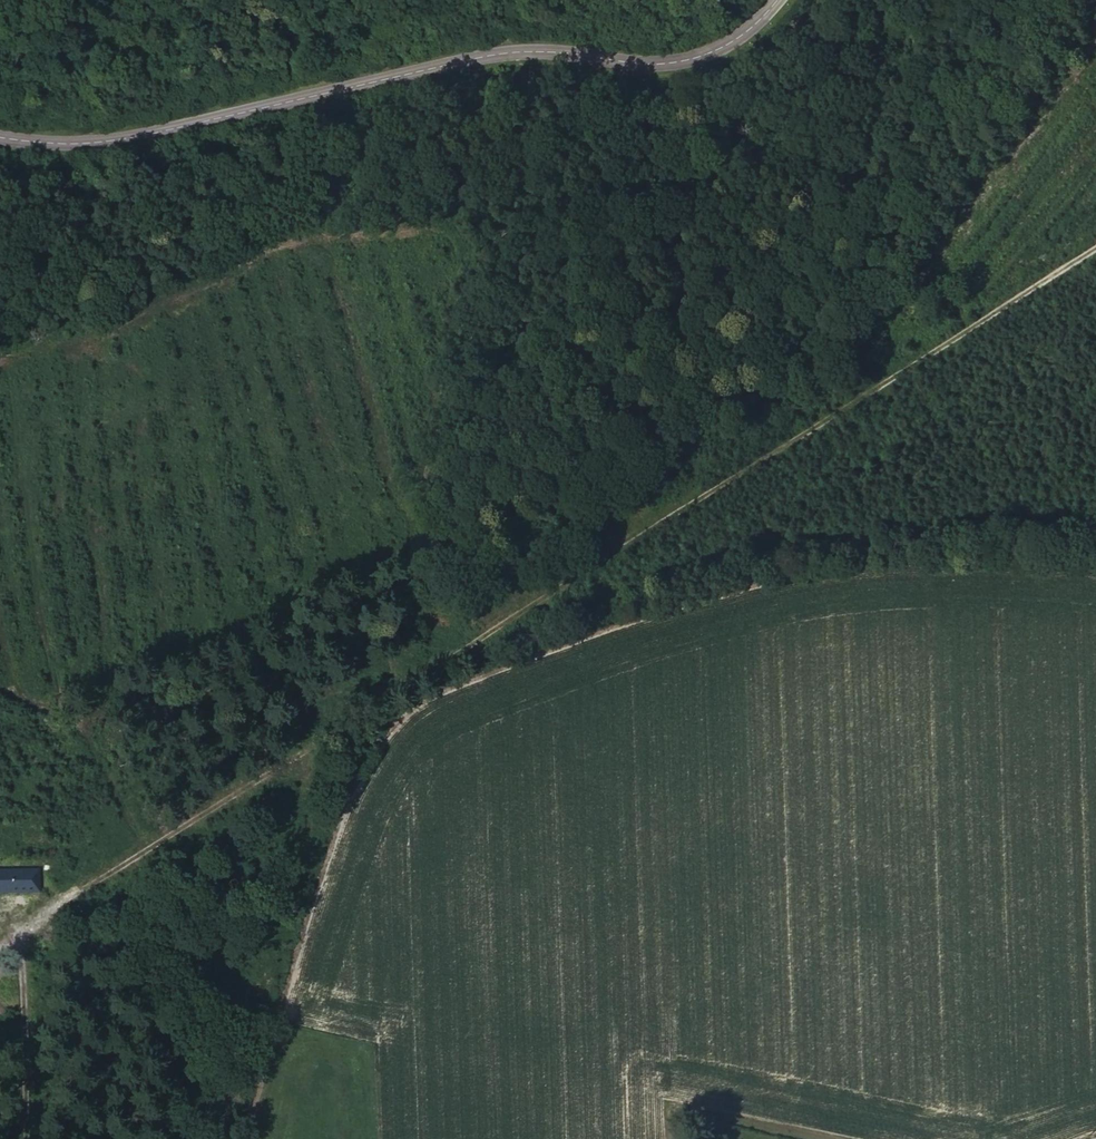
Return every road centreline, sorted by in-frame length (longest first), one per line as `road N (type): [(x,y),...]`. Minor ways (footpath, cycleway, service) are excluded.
road 1 (track): [(1095,238),(0,936)]
road 2 (tertiary): [(762,0),(705,51),(660,61),(458,54),(73,143),(0,139)]

